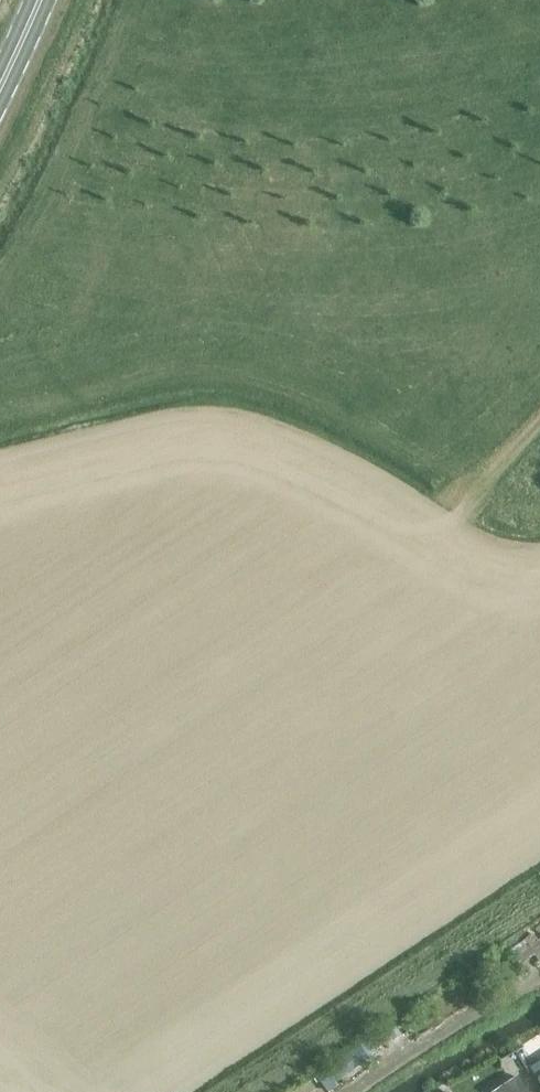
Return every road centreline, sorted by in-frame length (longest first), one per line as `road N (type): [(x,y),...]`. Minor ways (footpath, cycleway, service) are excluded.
road 1 (residential): [(539,980),(354,1091)]

